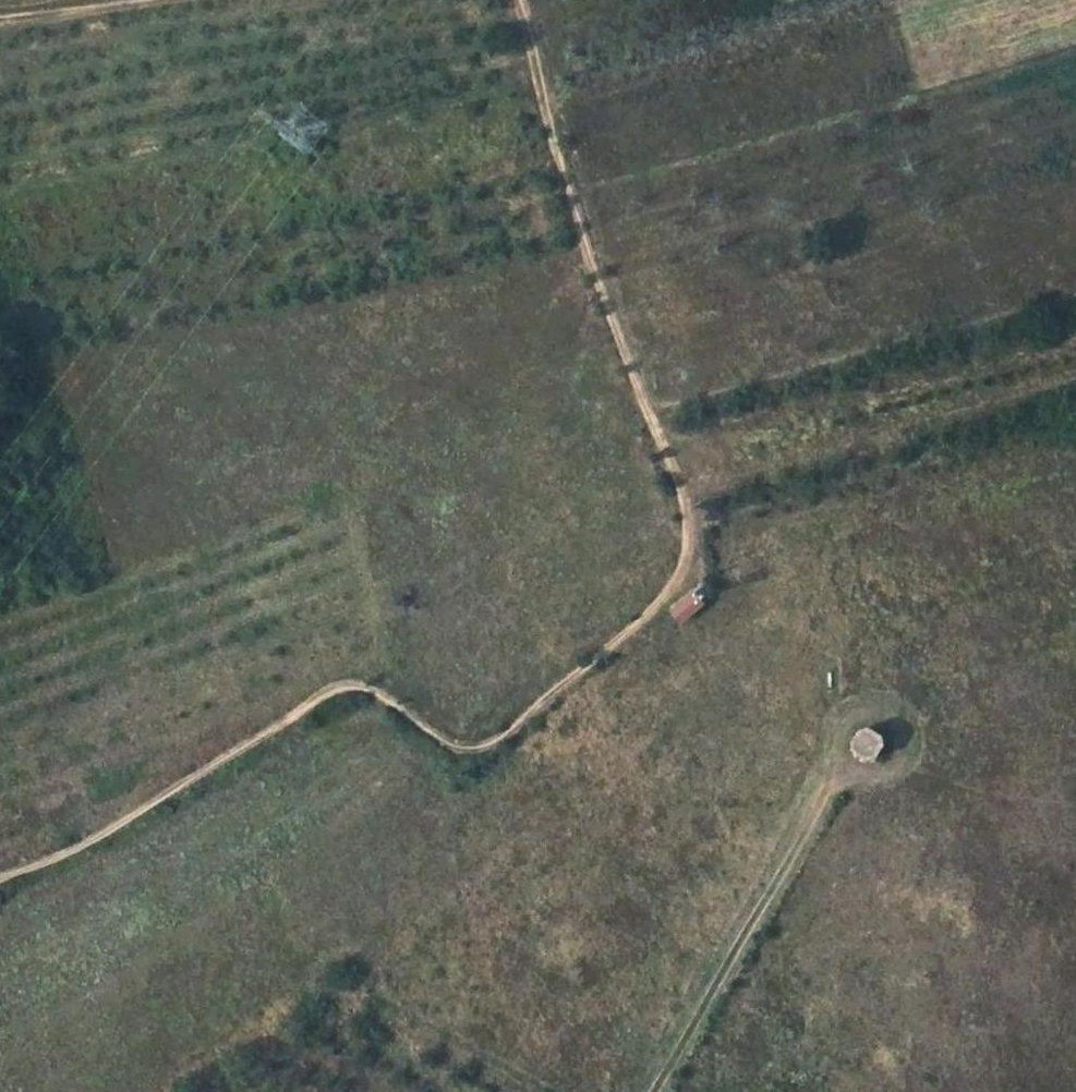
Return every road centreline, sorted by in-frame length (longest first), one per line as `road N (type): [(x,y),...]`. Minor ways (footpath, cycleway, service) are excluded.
road 1 (track): [(518,0),(584,239),(682,495),(688,541),(679,577),(661,603),(491,744),(450,744),(377,693),(345,686),(96,842),(0,879)]

